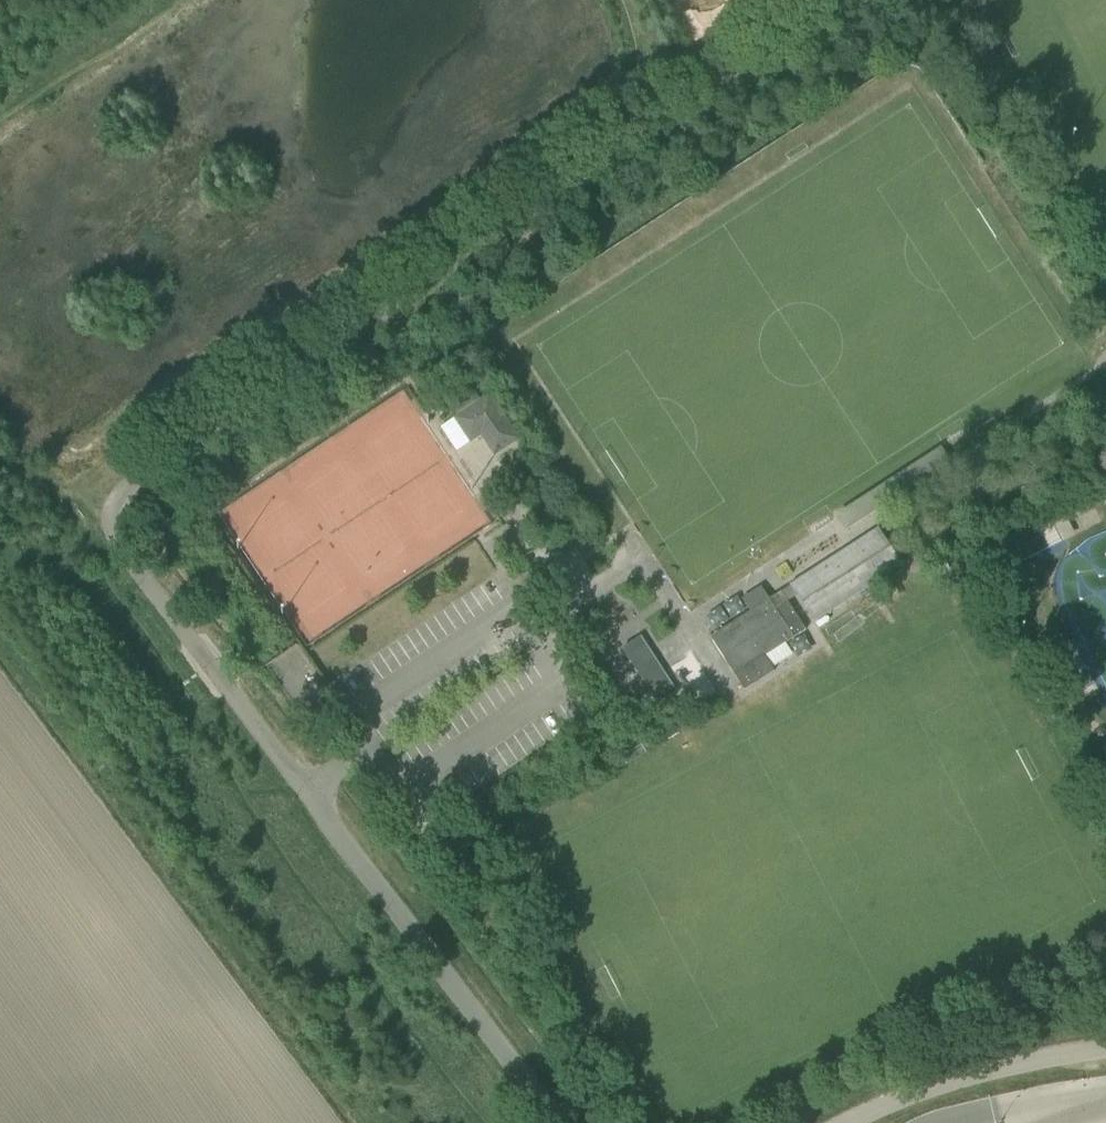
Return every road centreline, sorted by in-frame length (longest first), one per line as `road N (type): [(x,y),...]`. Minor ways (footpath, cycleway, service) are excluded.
road 1 (unclassified): [(557,1122),(206,665)]
road 2 (unclassified): [(845,1122),(942,1085),(1105,1050)]
road 3 (track): [(0,115),(173,0)]

